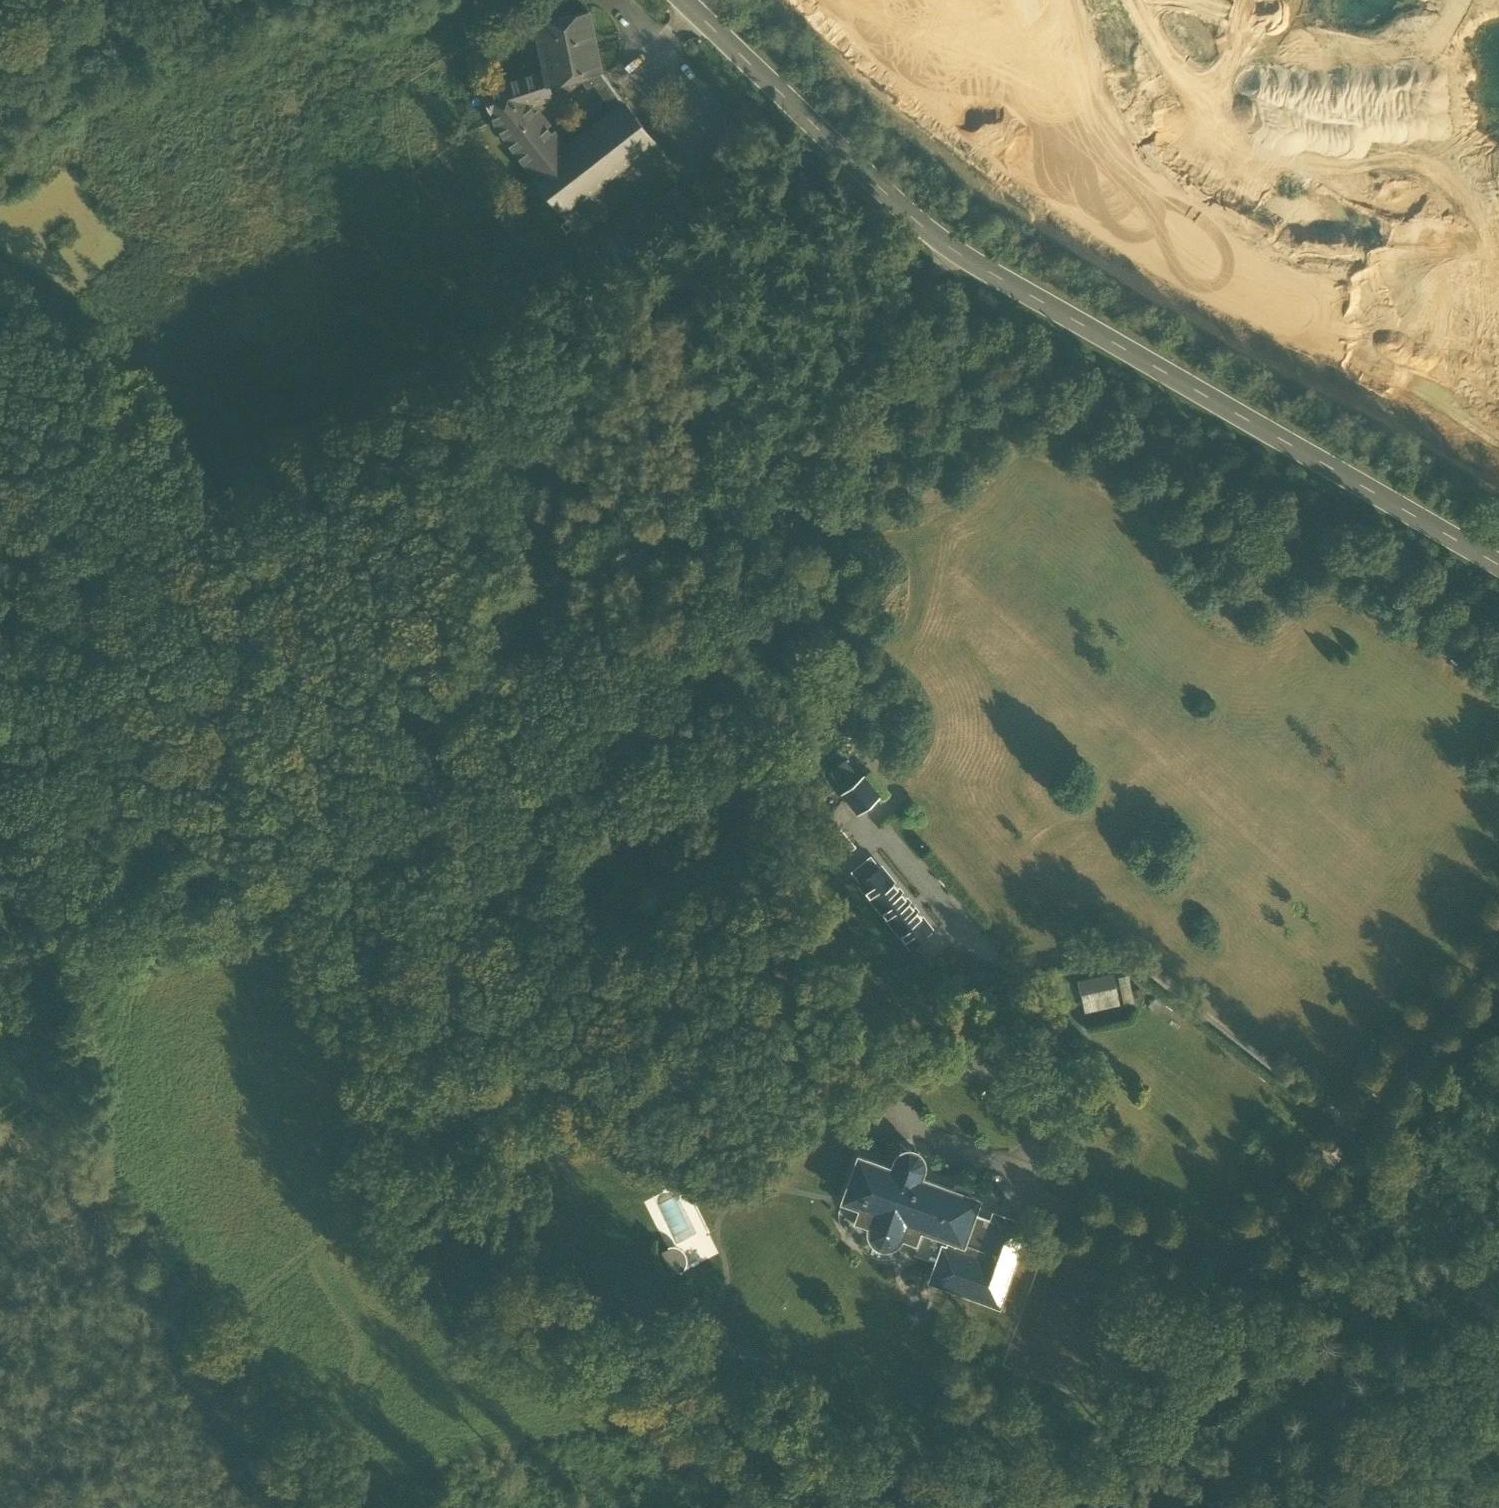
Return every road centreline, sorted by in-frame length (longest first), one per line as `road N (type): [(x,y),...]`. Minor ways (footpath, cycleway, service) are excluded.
road 1 (tertiary): [(1498,564),(955,249),(683,0)]

